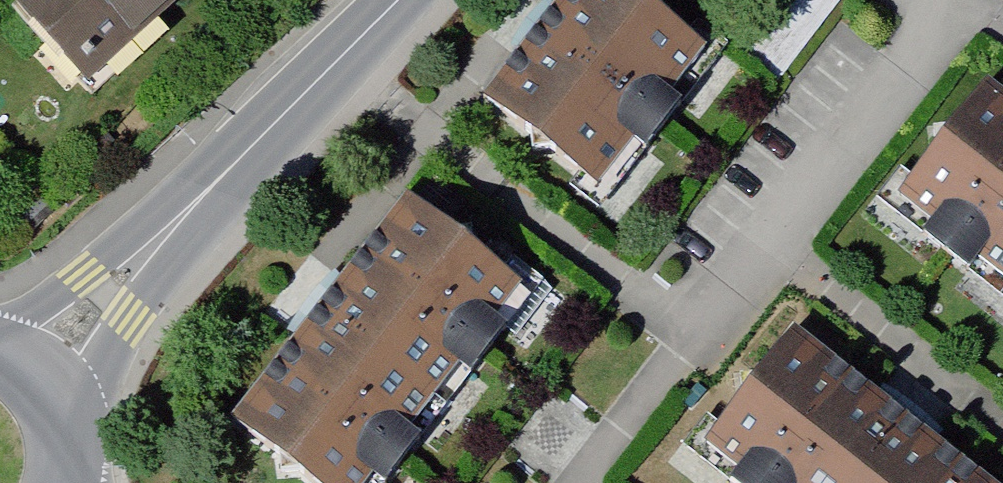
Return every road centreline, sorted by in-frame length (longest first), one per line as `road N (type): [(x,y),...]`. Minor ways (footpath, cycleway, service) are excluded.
road 1 (residential): [(69,444),(207,190)]
road 2 (residential): [(399,0),(207,190)]
road 3 (residential): [(207,190),(0,327)]
road 4 (secondary): [(69,444),(58,406),(35,375),(0,351)]

